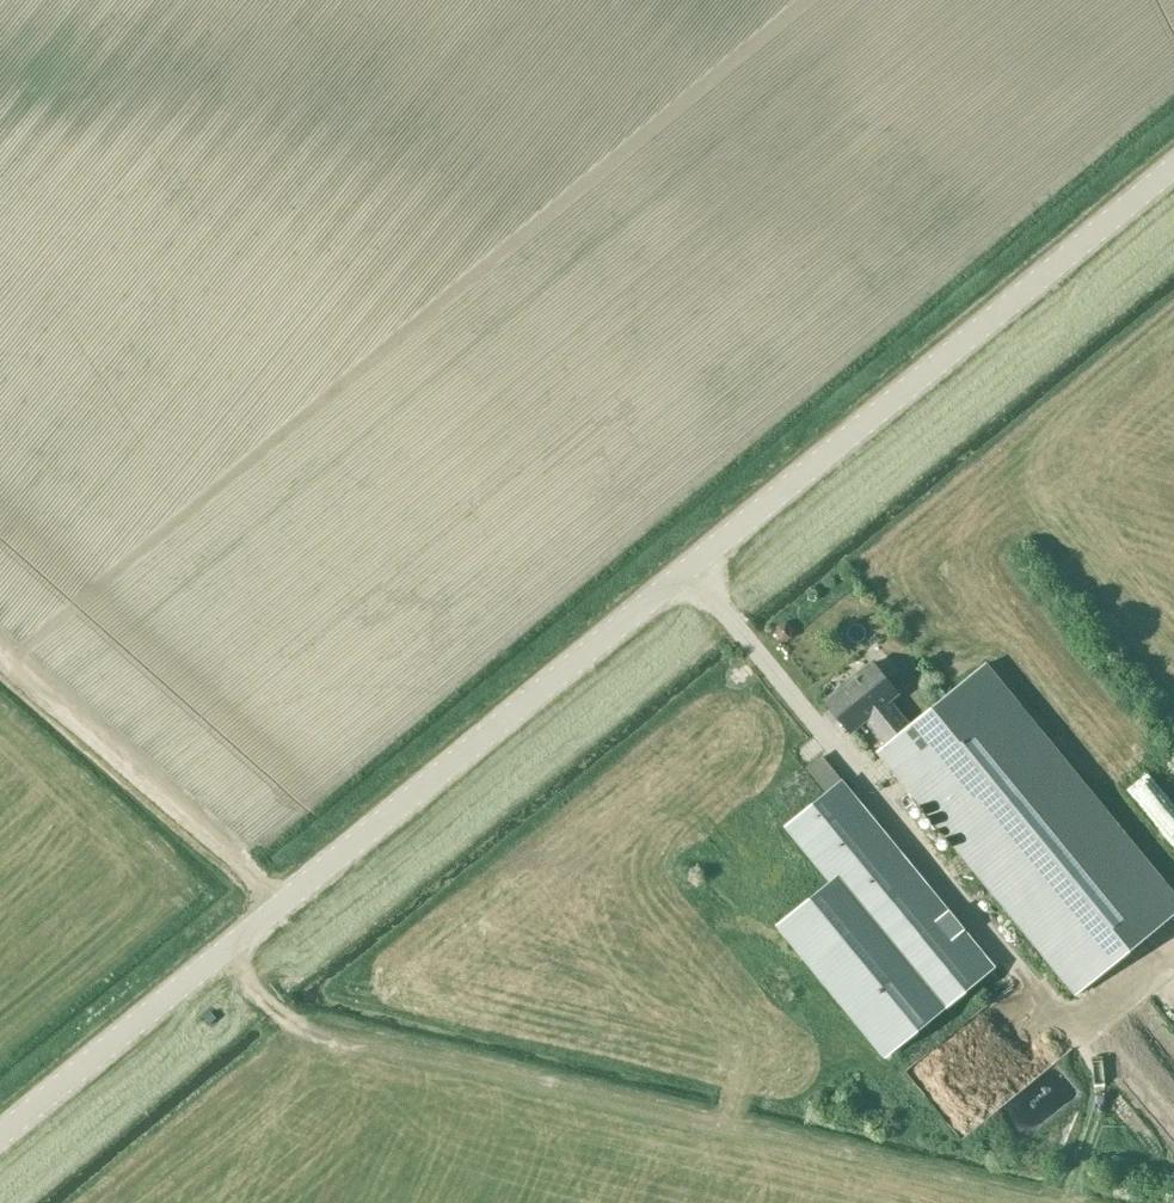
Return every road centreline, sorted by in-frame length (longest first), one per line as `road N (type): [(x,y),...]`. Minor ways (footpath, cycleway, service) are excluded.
road 1 (tertiary): [(0,1135),(1173,167)]

